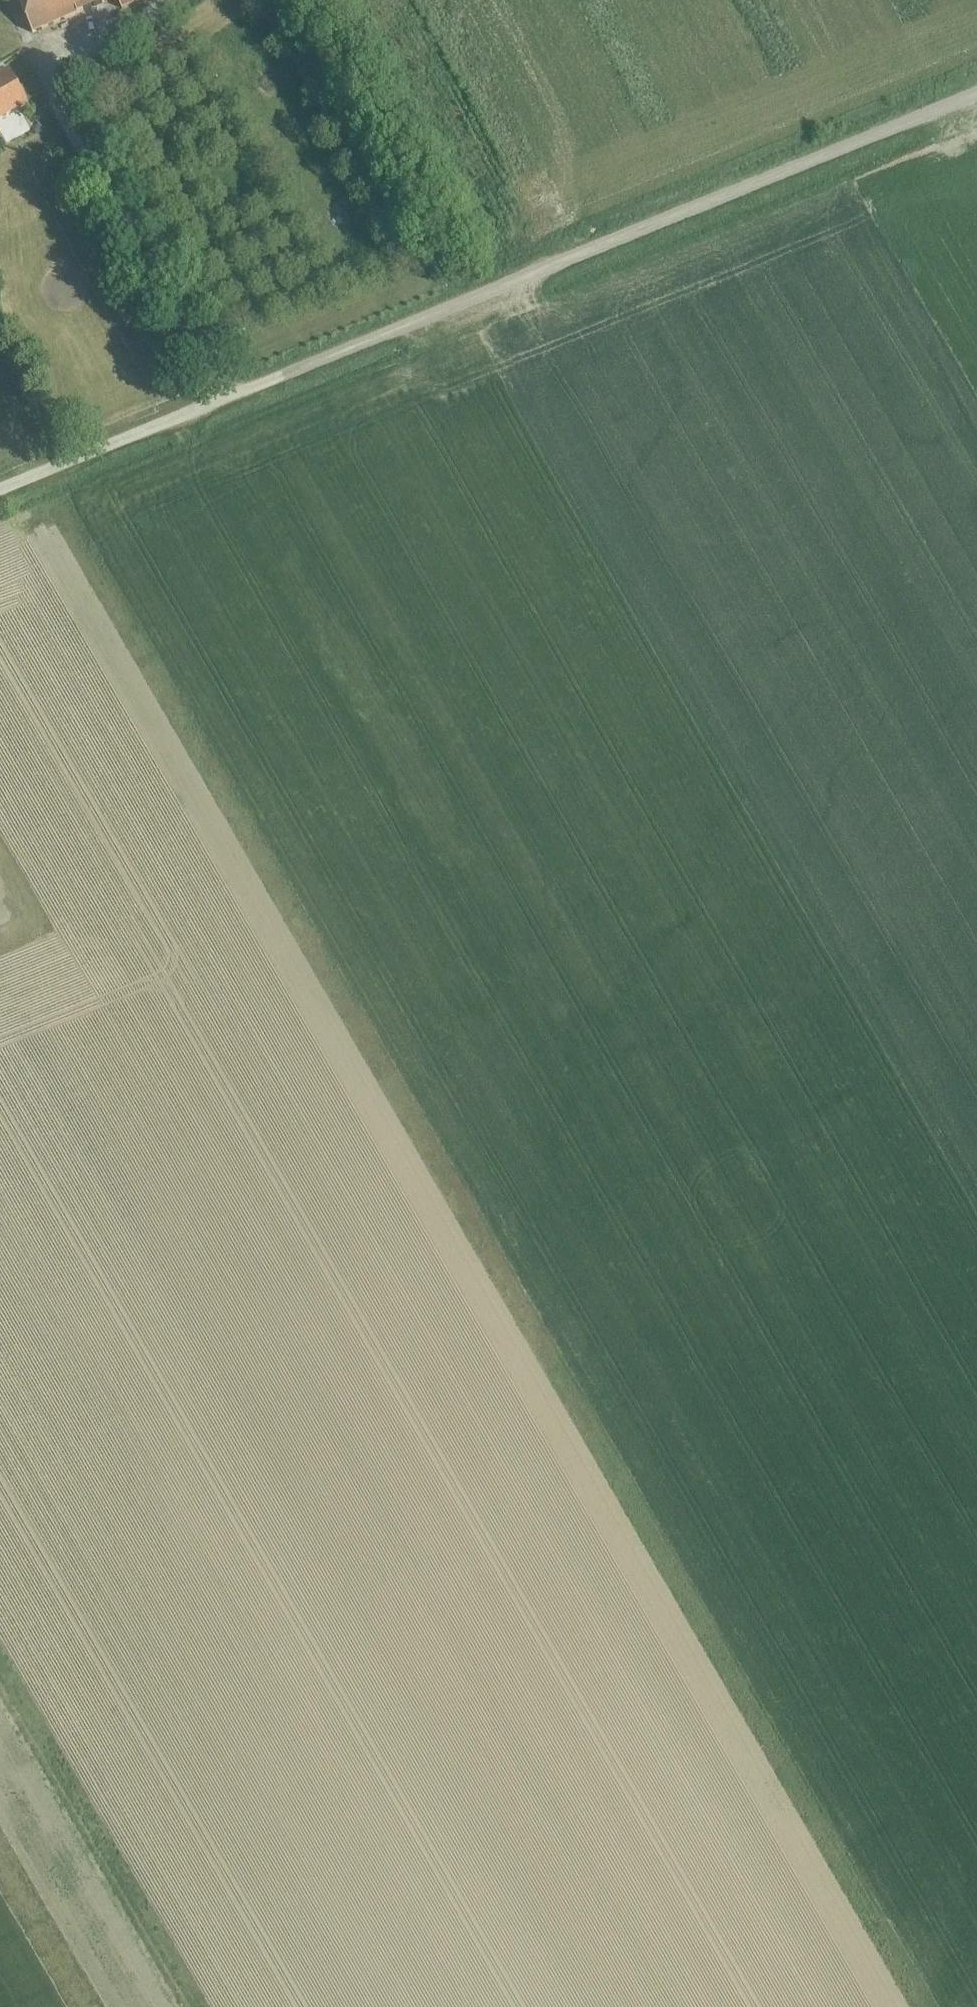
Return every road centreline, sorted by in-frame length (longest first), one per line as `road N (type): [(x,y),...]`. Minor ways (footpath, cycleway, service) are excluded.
road 1 (track): [(289,374),(976,93)]
road 2 (unclassified): [(289,374),(0,491)]

